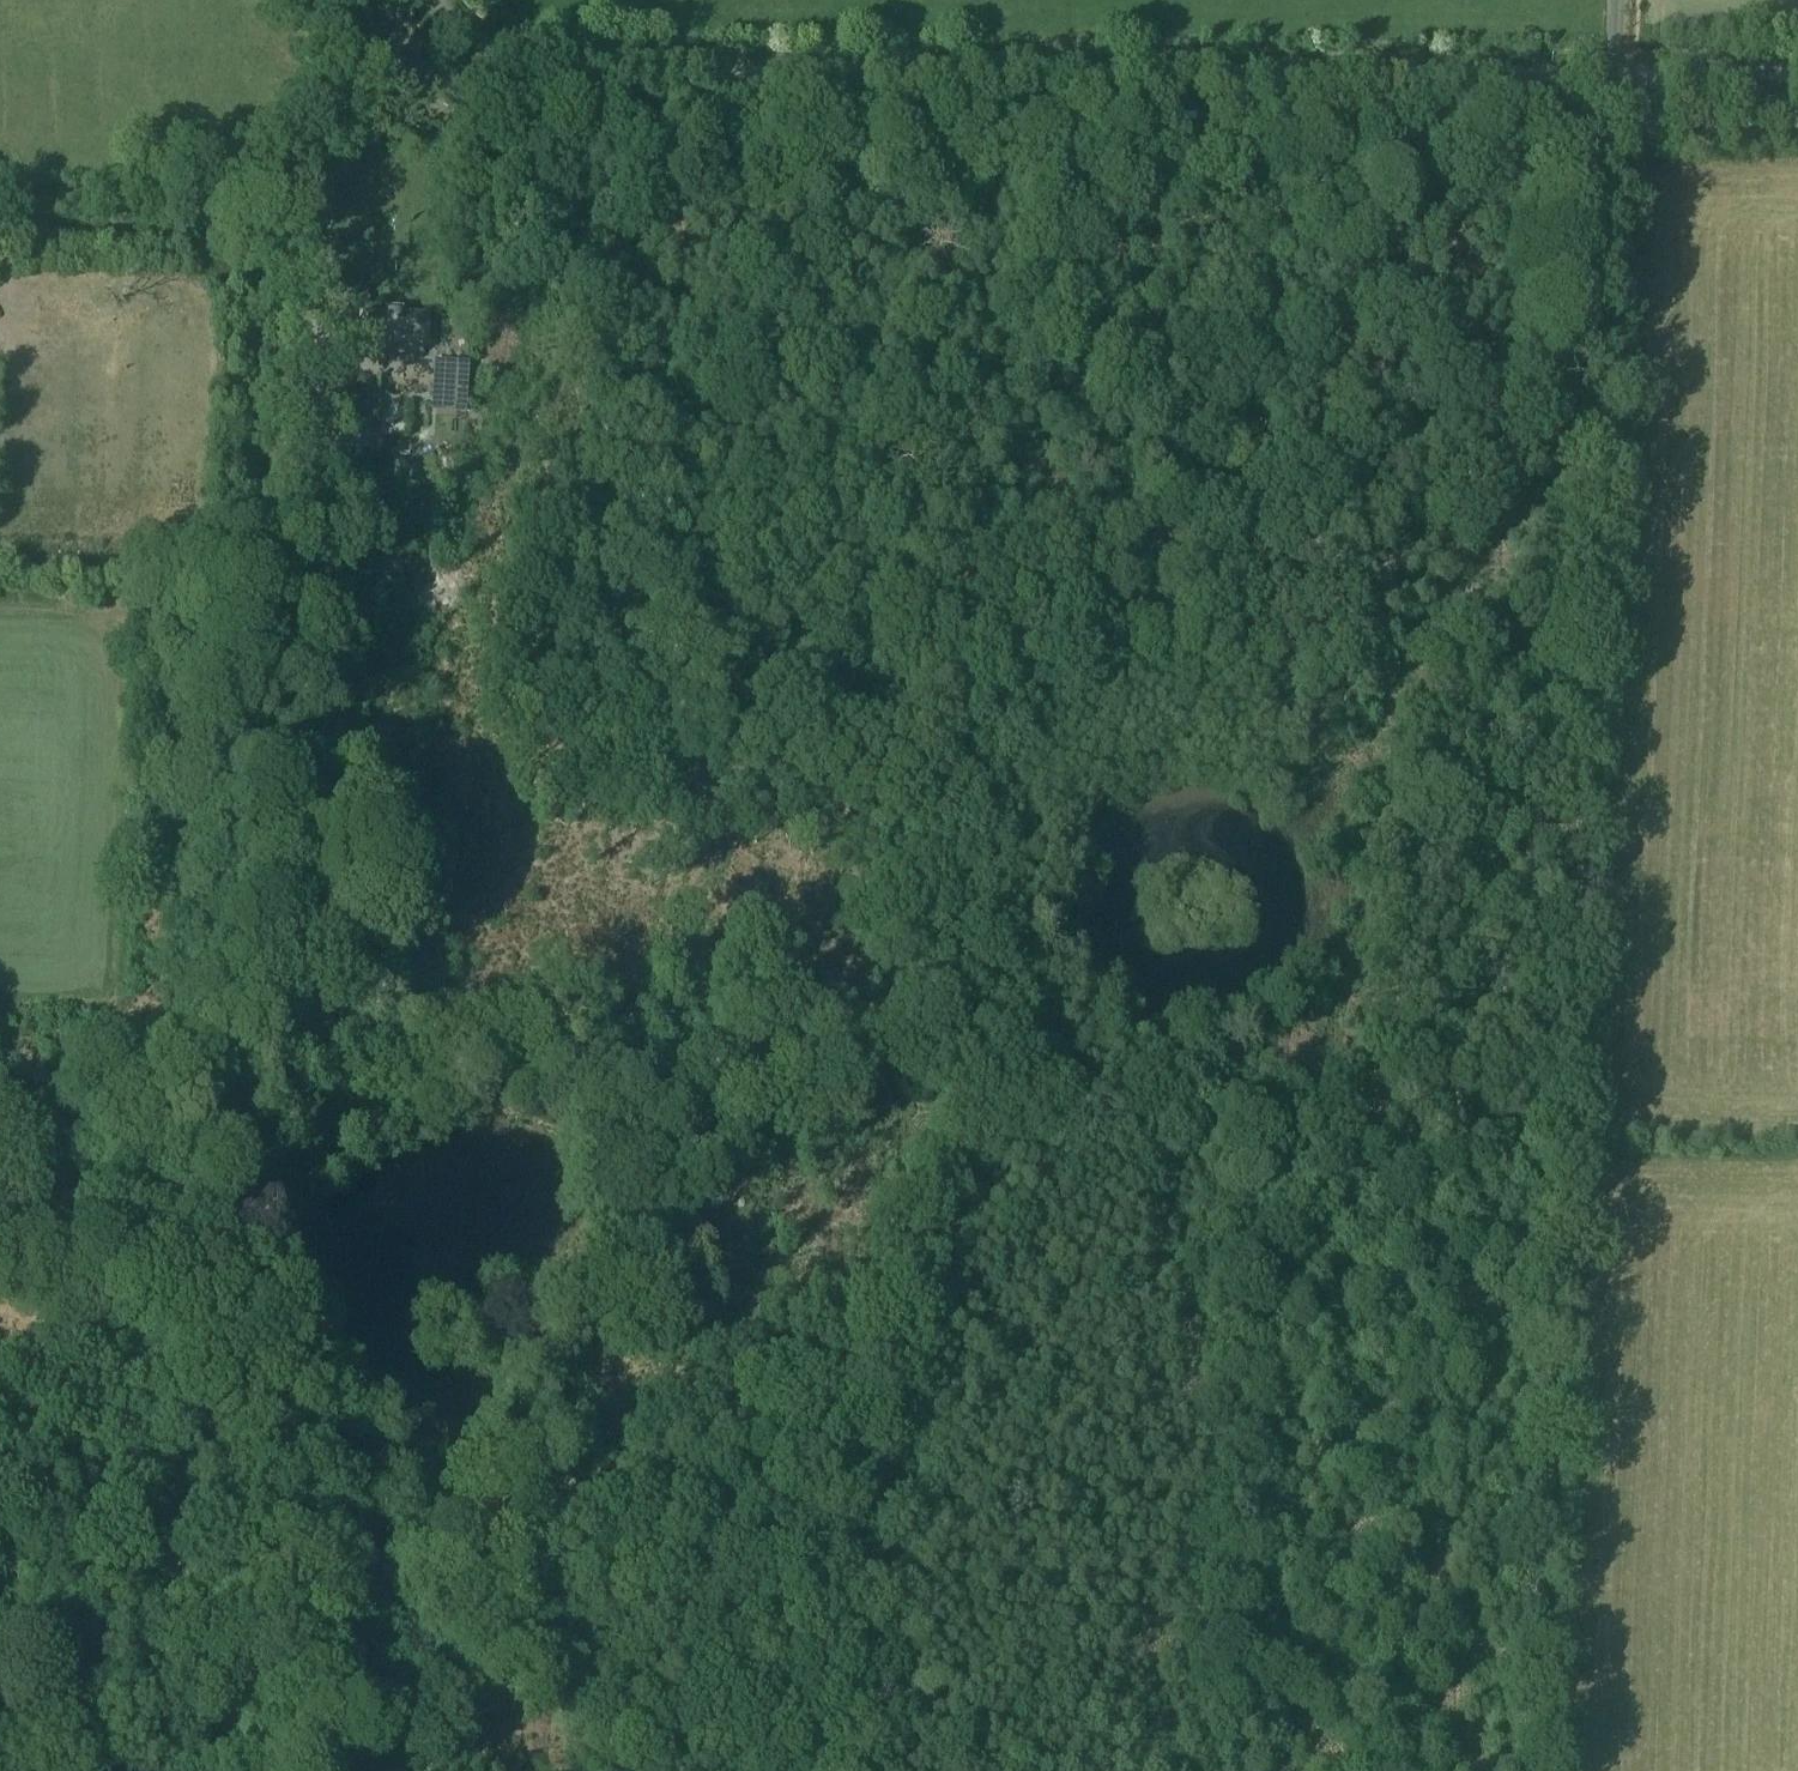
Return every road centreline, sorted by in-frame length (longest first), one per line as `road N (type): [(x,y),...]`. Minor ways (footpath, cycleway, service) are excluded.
road 1 (tertiary): [(1797,109),(534,119),(502,114),(435,82),(401,49),(371,0)]

